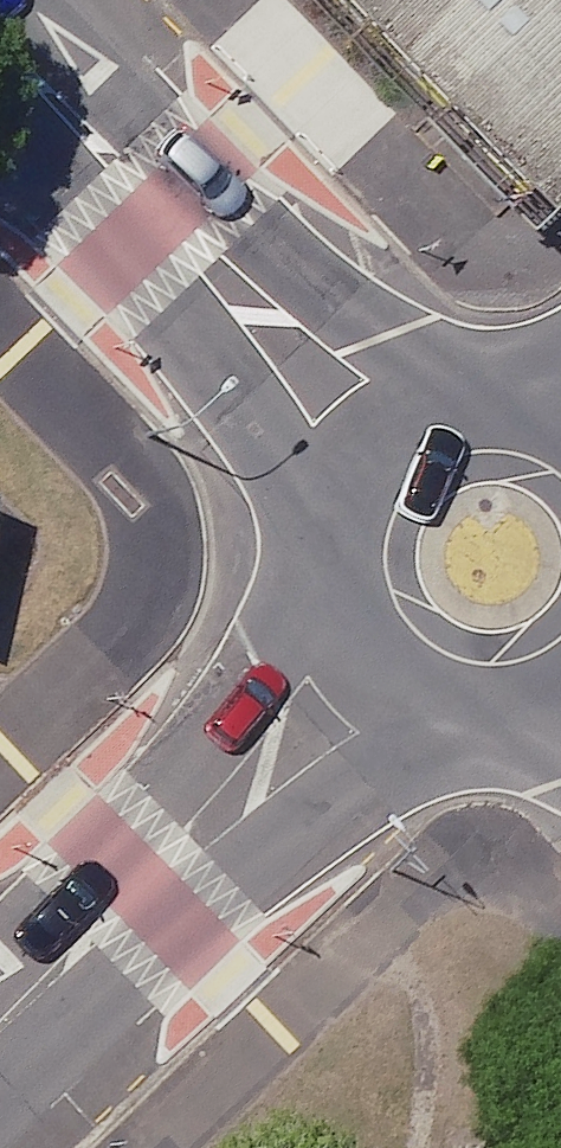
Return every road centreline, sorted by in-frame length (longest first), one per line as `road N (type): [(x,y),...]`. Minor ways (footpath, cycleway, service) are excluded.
road 1 (tertiary): [(400,459),(0,54)]
road 2 (tertiary): [(0,1035),(302,747),(389,649)]
road 3 (tertiary): [(389,649),(366,613),(355,573),(357,531),(373,491),(400,459)]
road 4 (tertiary): [(560,670),(508,692),(464,691),(423,676),(389,649)]
road 5 (tertiary): [(400,459),(433,437),(473,426),(513,427),(560,447)]

